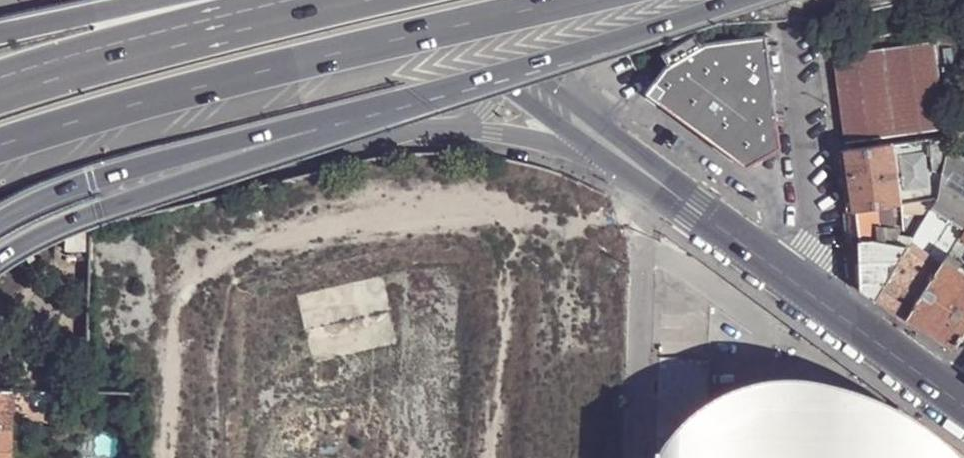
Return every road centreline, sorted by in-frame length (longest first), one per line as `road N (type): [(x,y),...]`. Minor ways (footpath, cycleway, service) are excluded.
road 1 (motorway): [(0,148),(567,0)]
road 2 (tertiary): [(0,245),(74,208),(321,145),(472,130)]
road 3 (motorway): [(0,262),(65,223),(394,98)]
road 4 (motorway): [(0,219),(87,181),(394,98)]
road 5 (motorway): [(394,98),(740,0)]
road 6 (motorway): [(332,0),(0,86)]
road 7 (tertiary): [(715,218),(963,402)]
road 8 (tertiary): [(715,218),(540,83)]
road 9 (motorway): [(158,0),(0,34)]
road 10 (tertiary): [(540,83),(409,2)]
road 11 (tertiary): [(409,2),(520,101)]
road 12 (tertiary): [(472,130),(601,155)]
road 13 (tertiary): [(601,155),(715,218)]

